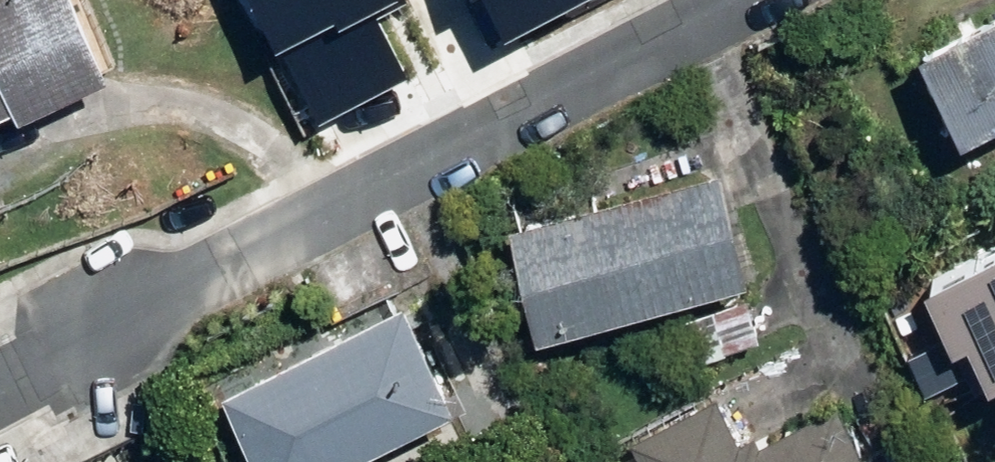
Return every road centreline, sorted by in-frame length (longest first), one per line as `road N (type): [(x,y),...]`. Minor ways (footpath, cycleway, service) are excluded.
road 1 (residential): [(0,390),(764,0)]

